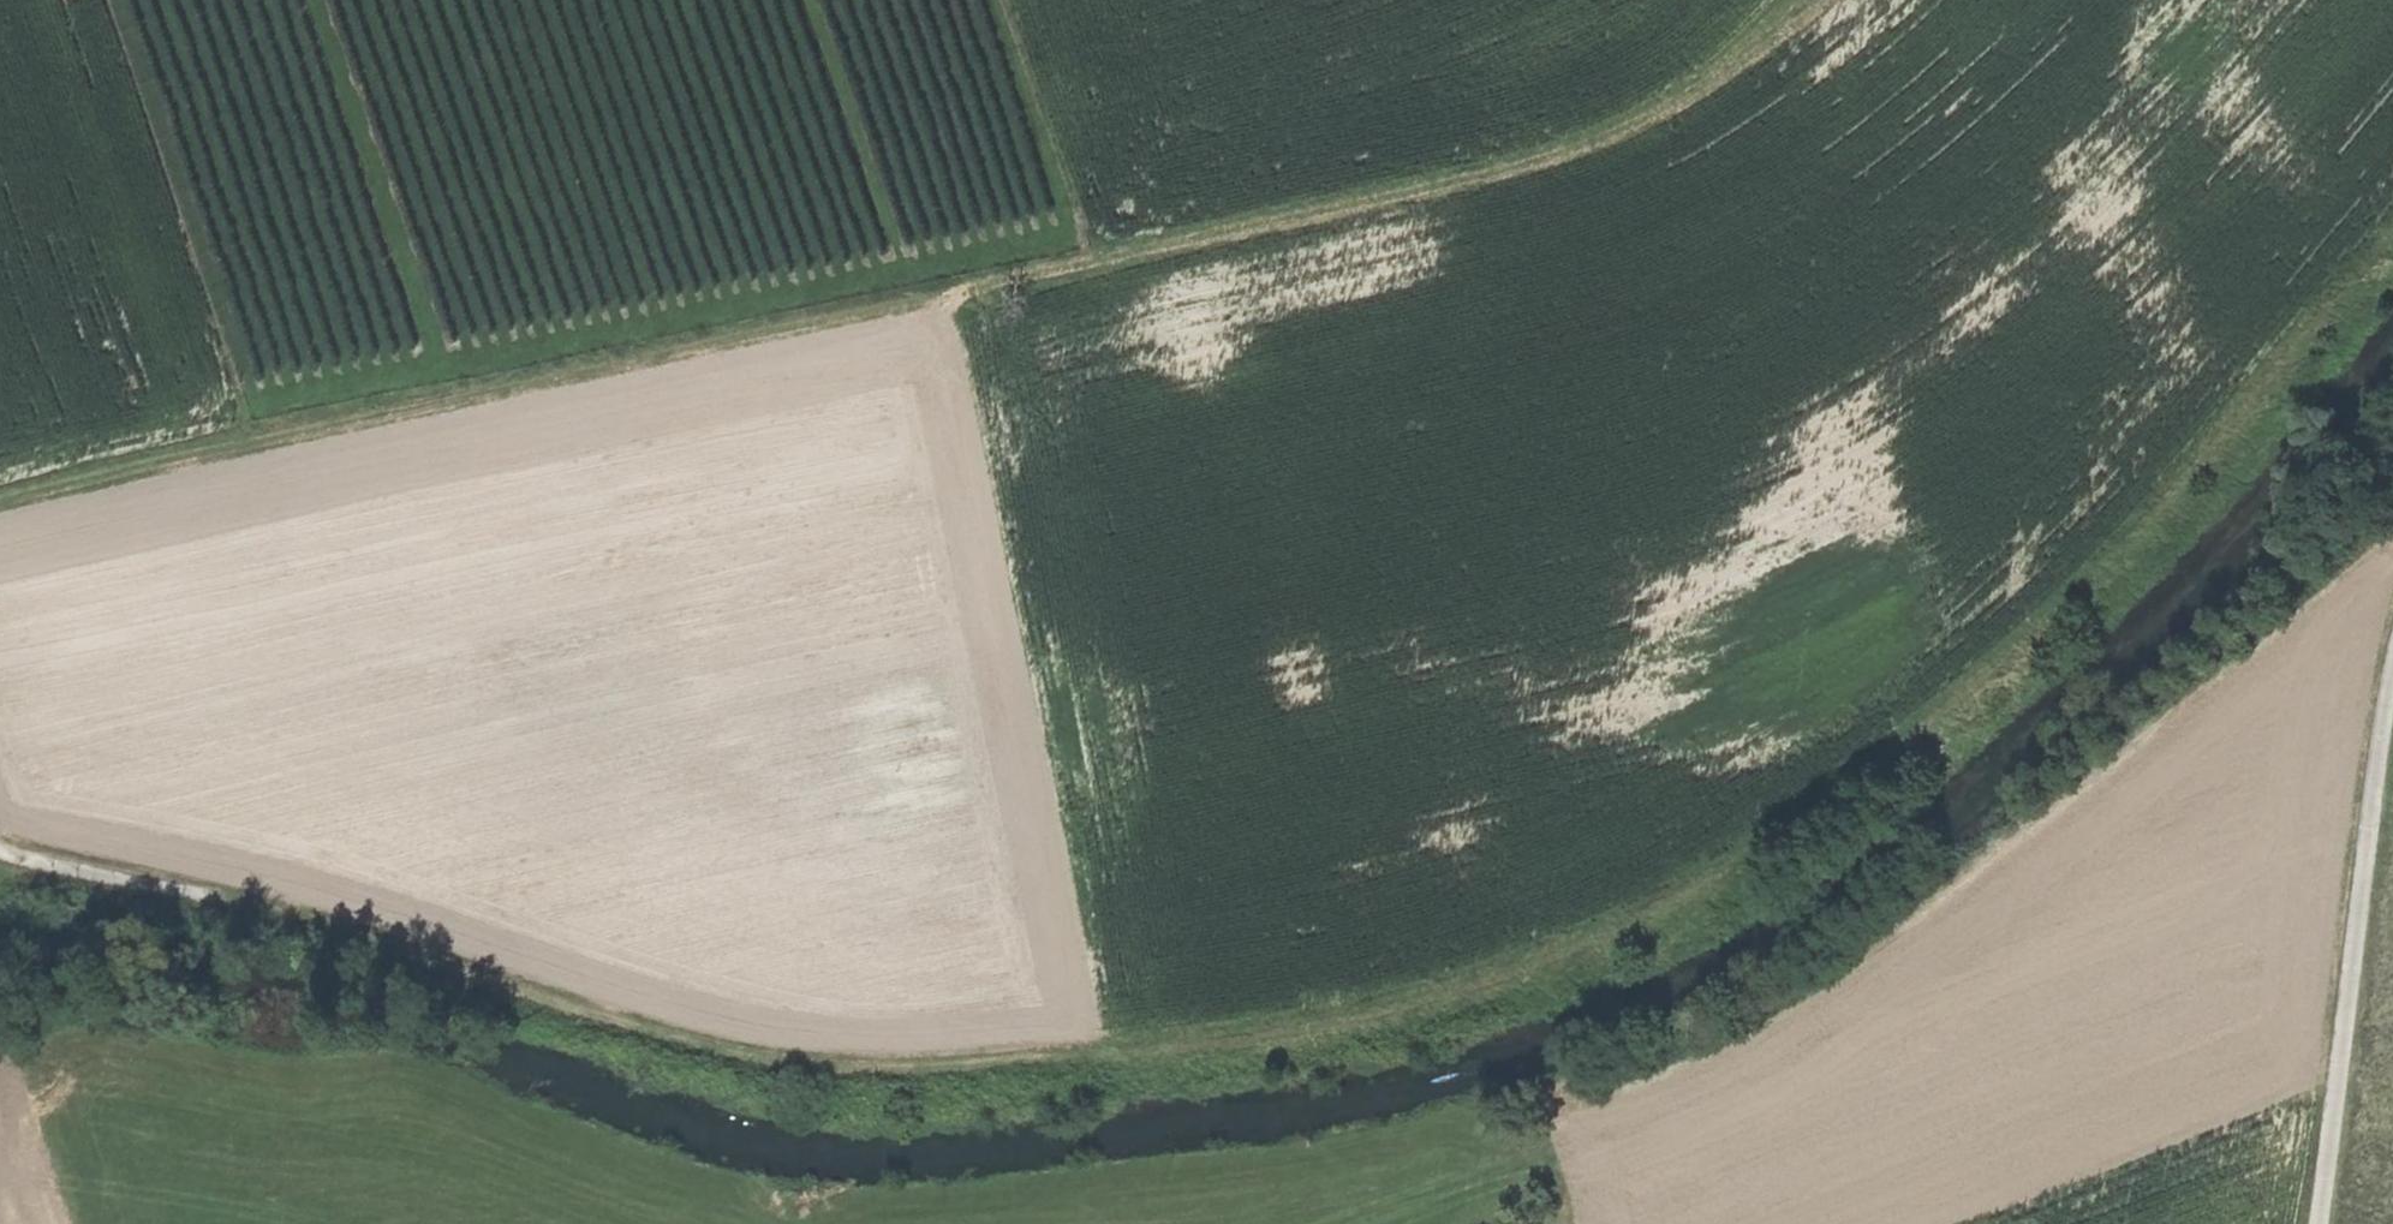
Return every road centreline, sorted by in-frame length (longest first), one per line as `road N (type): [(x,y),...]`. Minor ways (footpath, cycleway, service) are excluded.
road 1 (track): [(2392,222),(1946,722),(1613,940),(1349,1040),(885,1099),(96,878),(25,865),(0,849)]
road 2 (track): [(2392,713),(2322,1223)]

